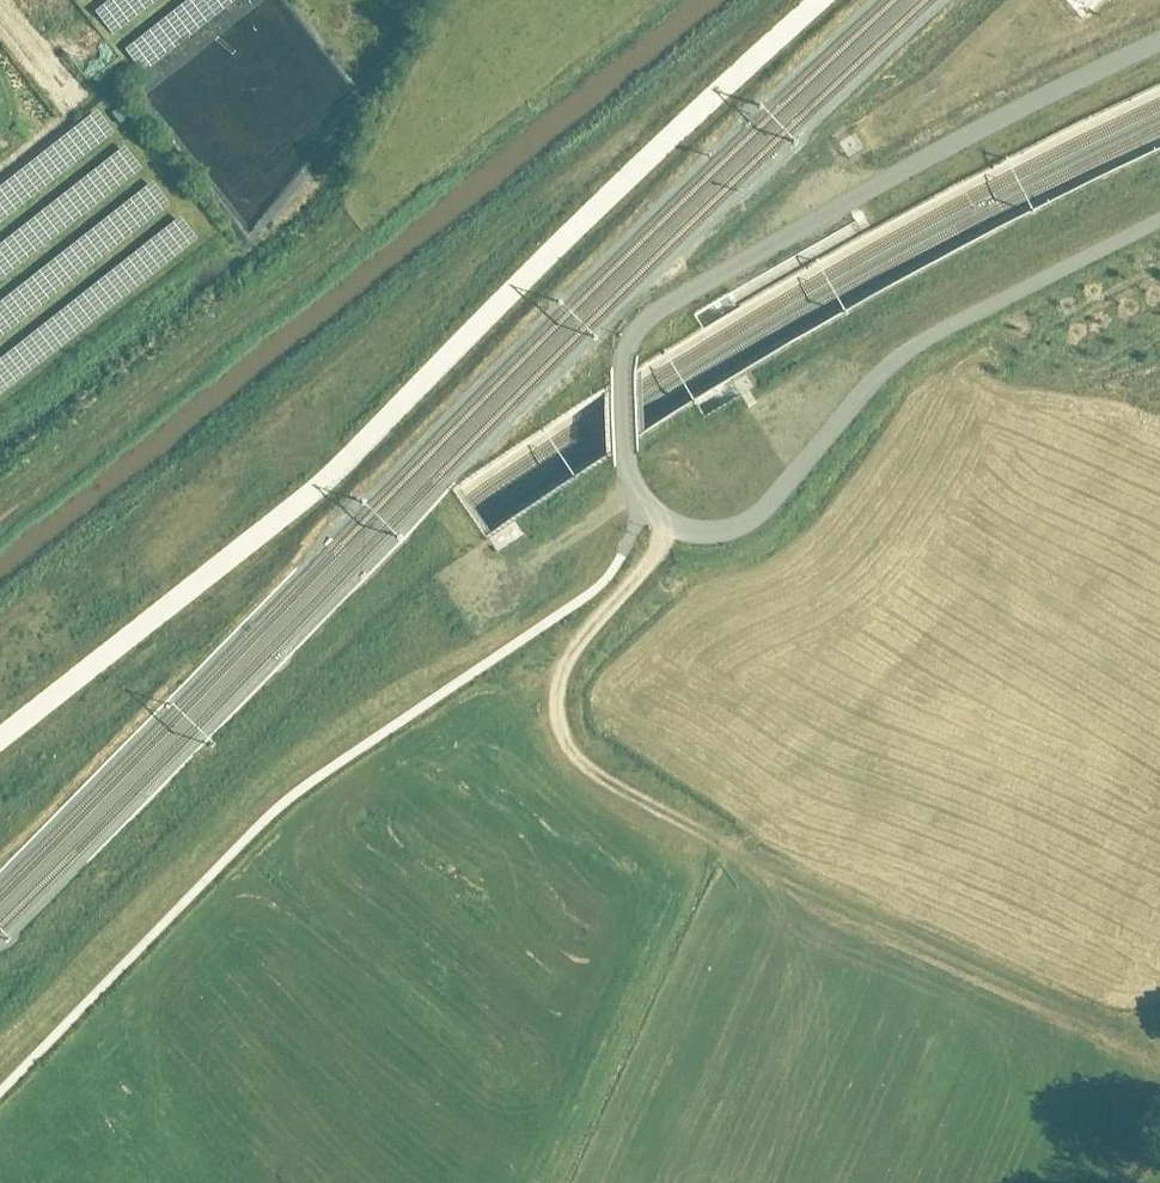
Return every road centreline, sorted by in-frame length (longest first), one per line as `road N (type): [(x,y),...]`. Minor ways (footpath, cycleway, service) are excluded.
road 1 (unclassified): [(1159,220),(906,351),(748,521),(684,530),(641,508),(631,480),(624,369),(634,330),(650,315),(908,167),(1159,40)]

